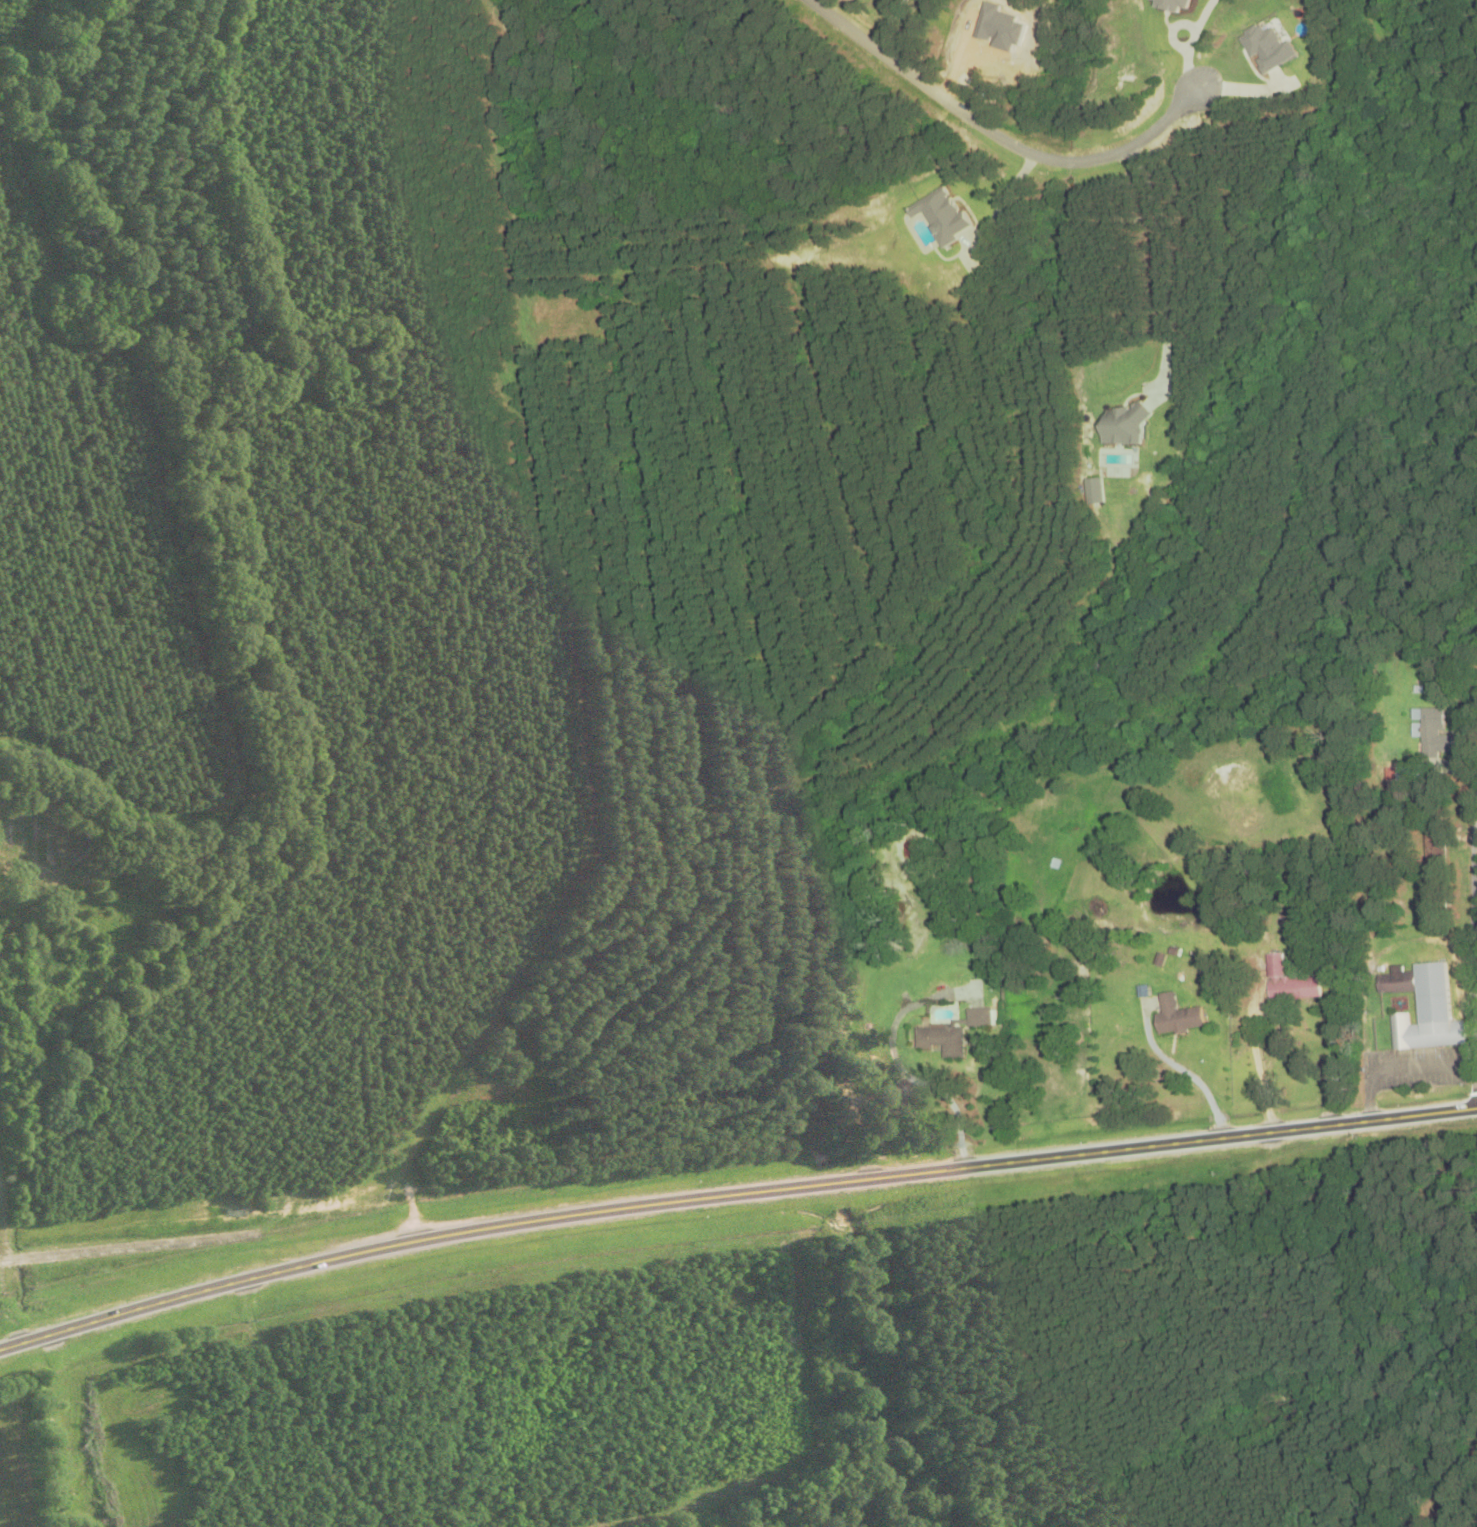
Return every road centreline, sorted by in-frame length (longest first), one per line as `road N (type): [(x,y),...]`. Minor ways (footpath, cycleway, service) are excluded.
road 1 (secondary): [(1081,1151),(365,1249),(0,1348)]
road 2 (residential): [(1201,82),(1120,148),(1079,159),(1041,154),(998,135),(815,0)]
road 3 (residential): [(1476,1072),(1476,712)]
road 4 (secondary): [(1371,1120),(1081,1151)]

